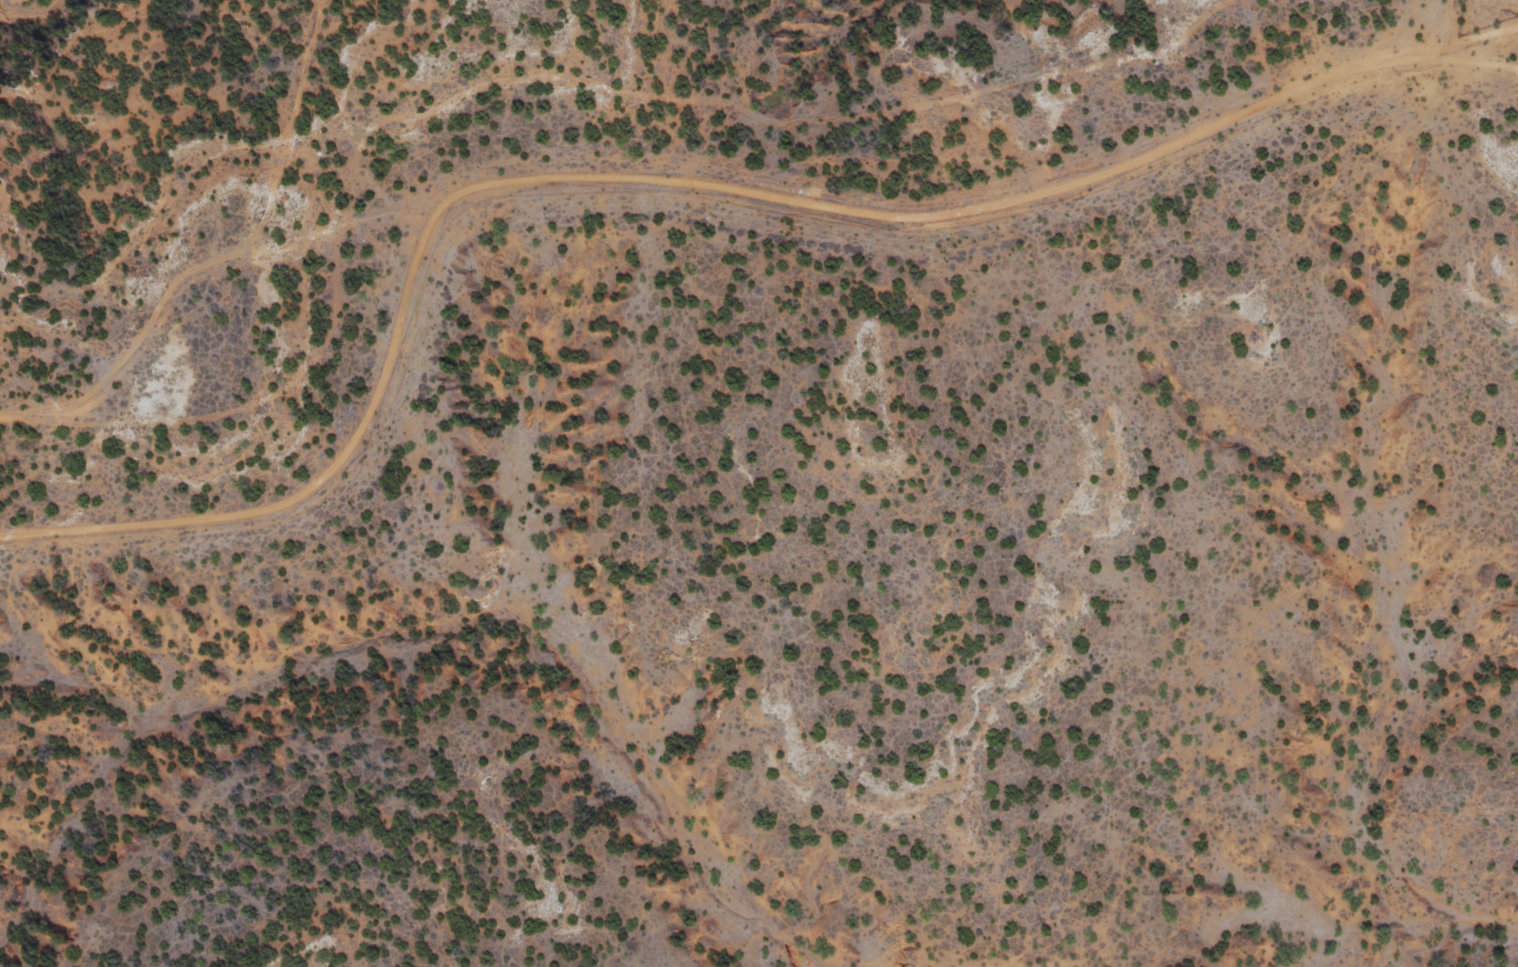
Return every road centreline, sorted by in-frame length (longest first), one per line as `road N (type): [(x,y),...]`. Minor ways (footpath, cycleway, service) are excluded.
road 1 (residential): [(1517,48),(1510,40),(1438,40),(1274,81),(962,210),(670,184),(480,210),(434,246),(327,441),(219,508),(0,554)]

